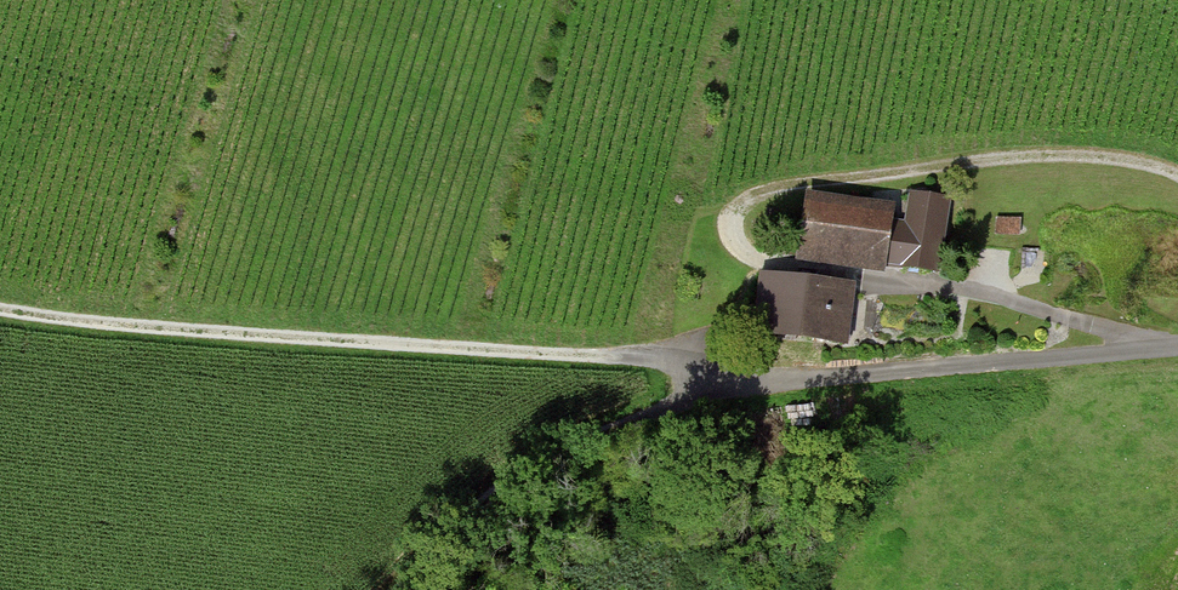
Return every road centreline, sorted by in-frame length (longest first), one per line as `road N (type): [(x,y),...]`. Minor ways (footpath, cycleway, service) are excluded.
road 1 (track): [(1177,180),(1073,162),(951,171),(746,208),(737,239),(786,269),(979,296),(1164,348)]
road 2 (residential): [(1177,347),(866,377),(720,381),(686,361),(548,360)]
road 3 (track): [(0,312),(364,352),(548,360)]
road 4 (track): [(720,381),(521,485),(412,589)]
road 5 (track): [(686,361),(748,302),(759,258)]

